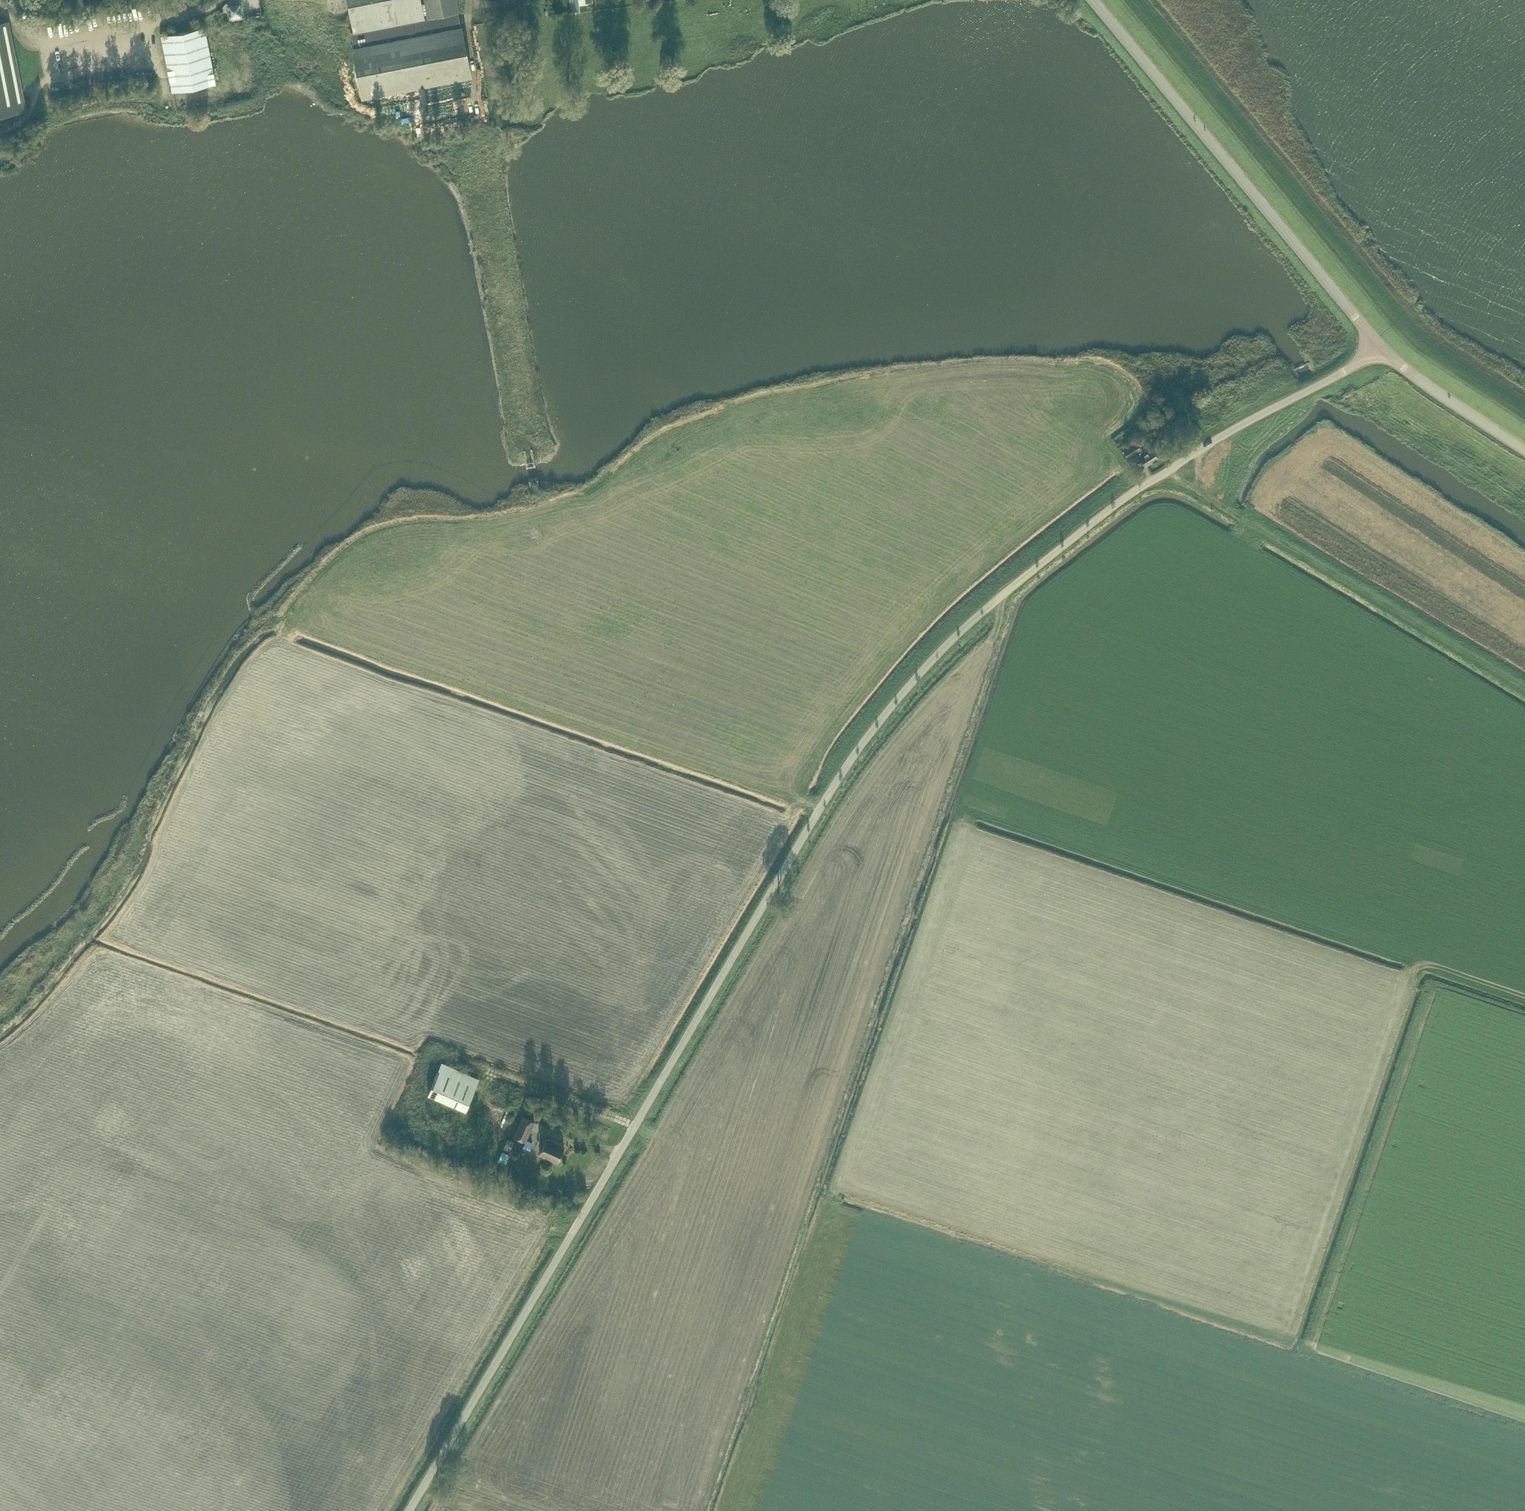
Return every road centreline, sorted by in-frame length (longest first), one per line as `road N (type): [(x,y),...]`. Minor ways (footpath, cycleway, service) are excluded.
road 1 (unclassified): [(407,1510),(828,795),(906,689),(976,617),(1138,488),(1381,349)]
road 2 (tertiary): [(1381,349),(1091,0)]
road 3 (track): [(1524,688),(1205,495),(1158,476)]
road 4 (tertiary): [(1524,450),(1381,349)]
road 5 (track): [(1412,344),(1524,420)]

